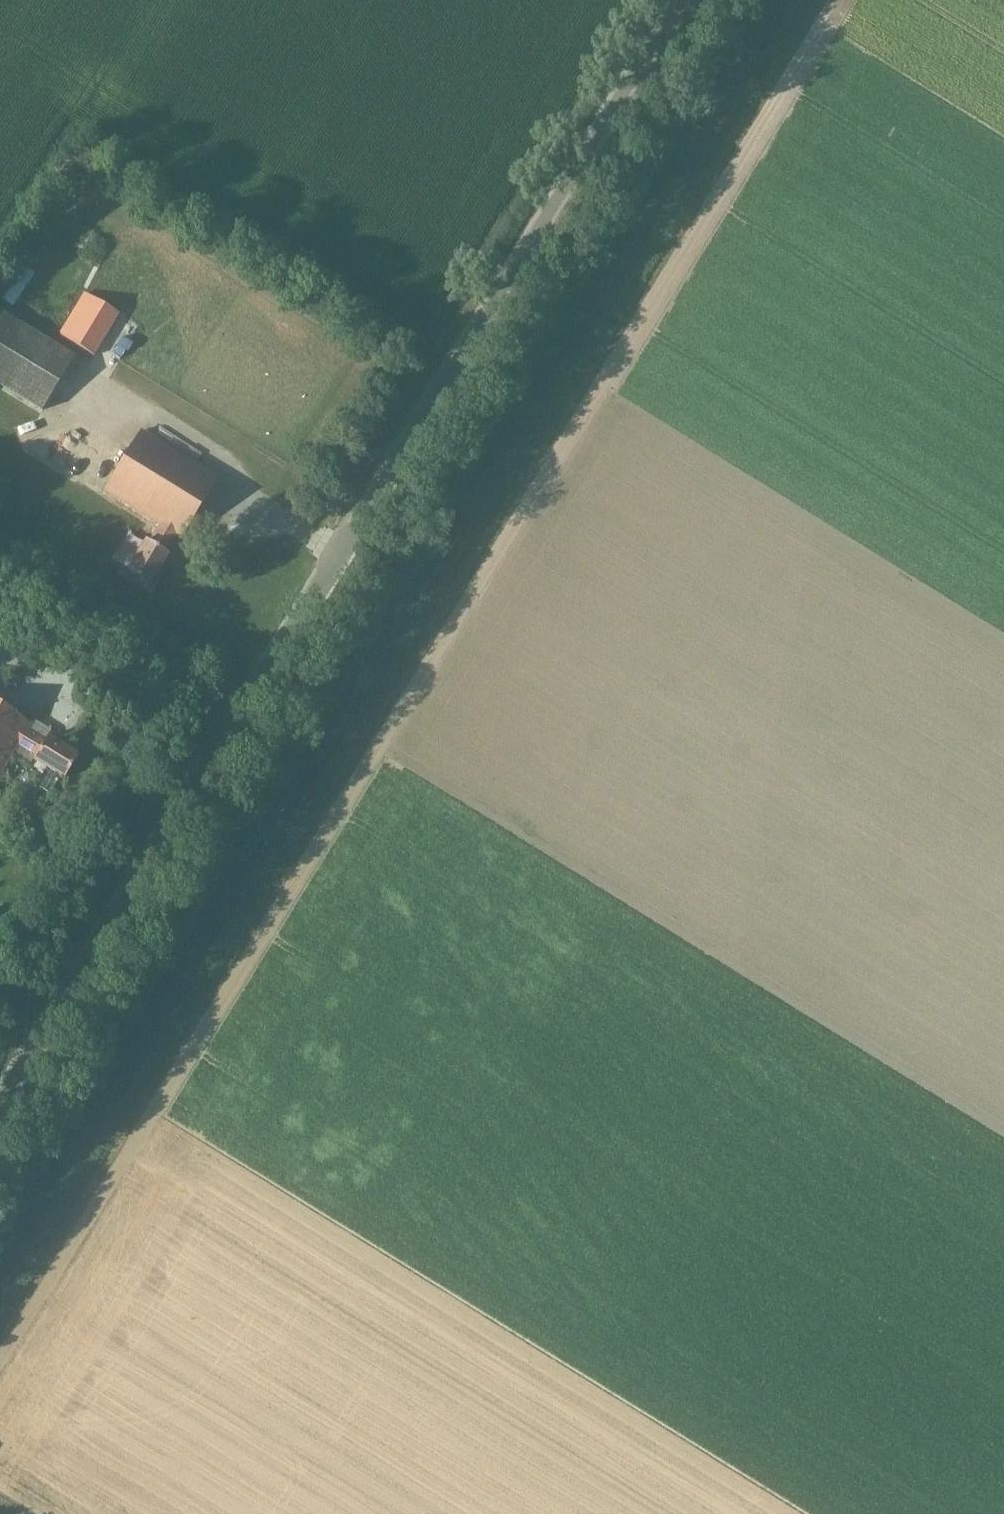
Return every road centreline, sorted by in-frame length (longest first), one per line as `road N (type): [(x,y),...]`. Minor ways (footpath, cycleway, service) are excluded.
road 1 (track): [(836,0),(0,1357)]
road 2 (unclassified): [(0,1100),(680,0)]

